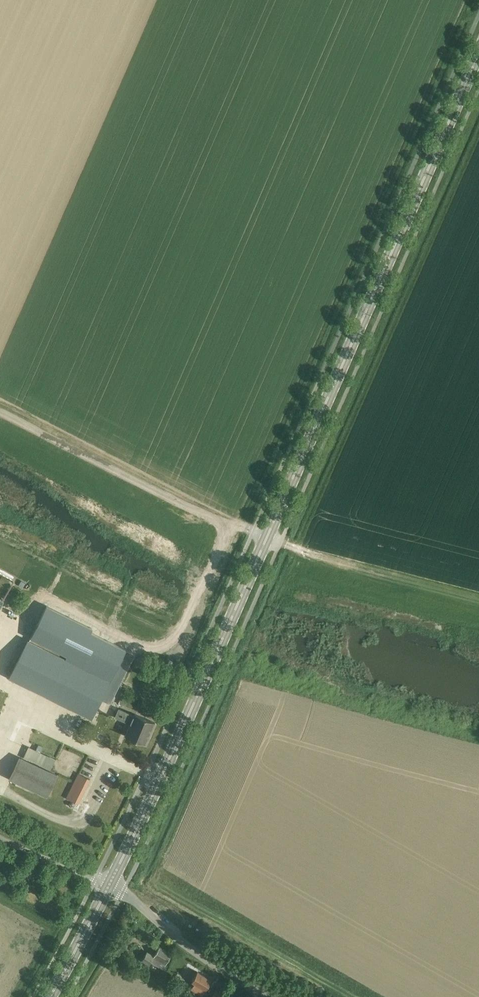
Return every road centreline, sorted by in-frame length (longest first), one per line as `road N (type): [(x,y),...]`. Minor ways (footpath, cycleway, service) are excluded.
road 1 (secondary): [(110,884),(478,51)]
road 2 (track): [(0,673),(19,636),(57,609),(140,645),(167,643),(227,530),(221,519),(0,410)]
road 3 (unclassified): [(265,996),(110,884)]
road 4 (secondary): [(51,996),(110,884)]

